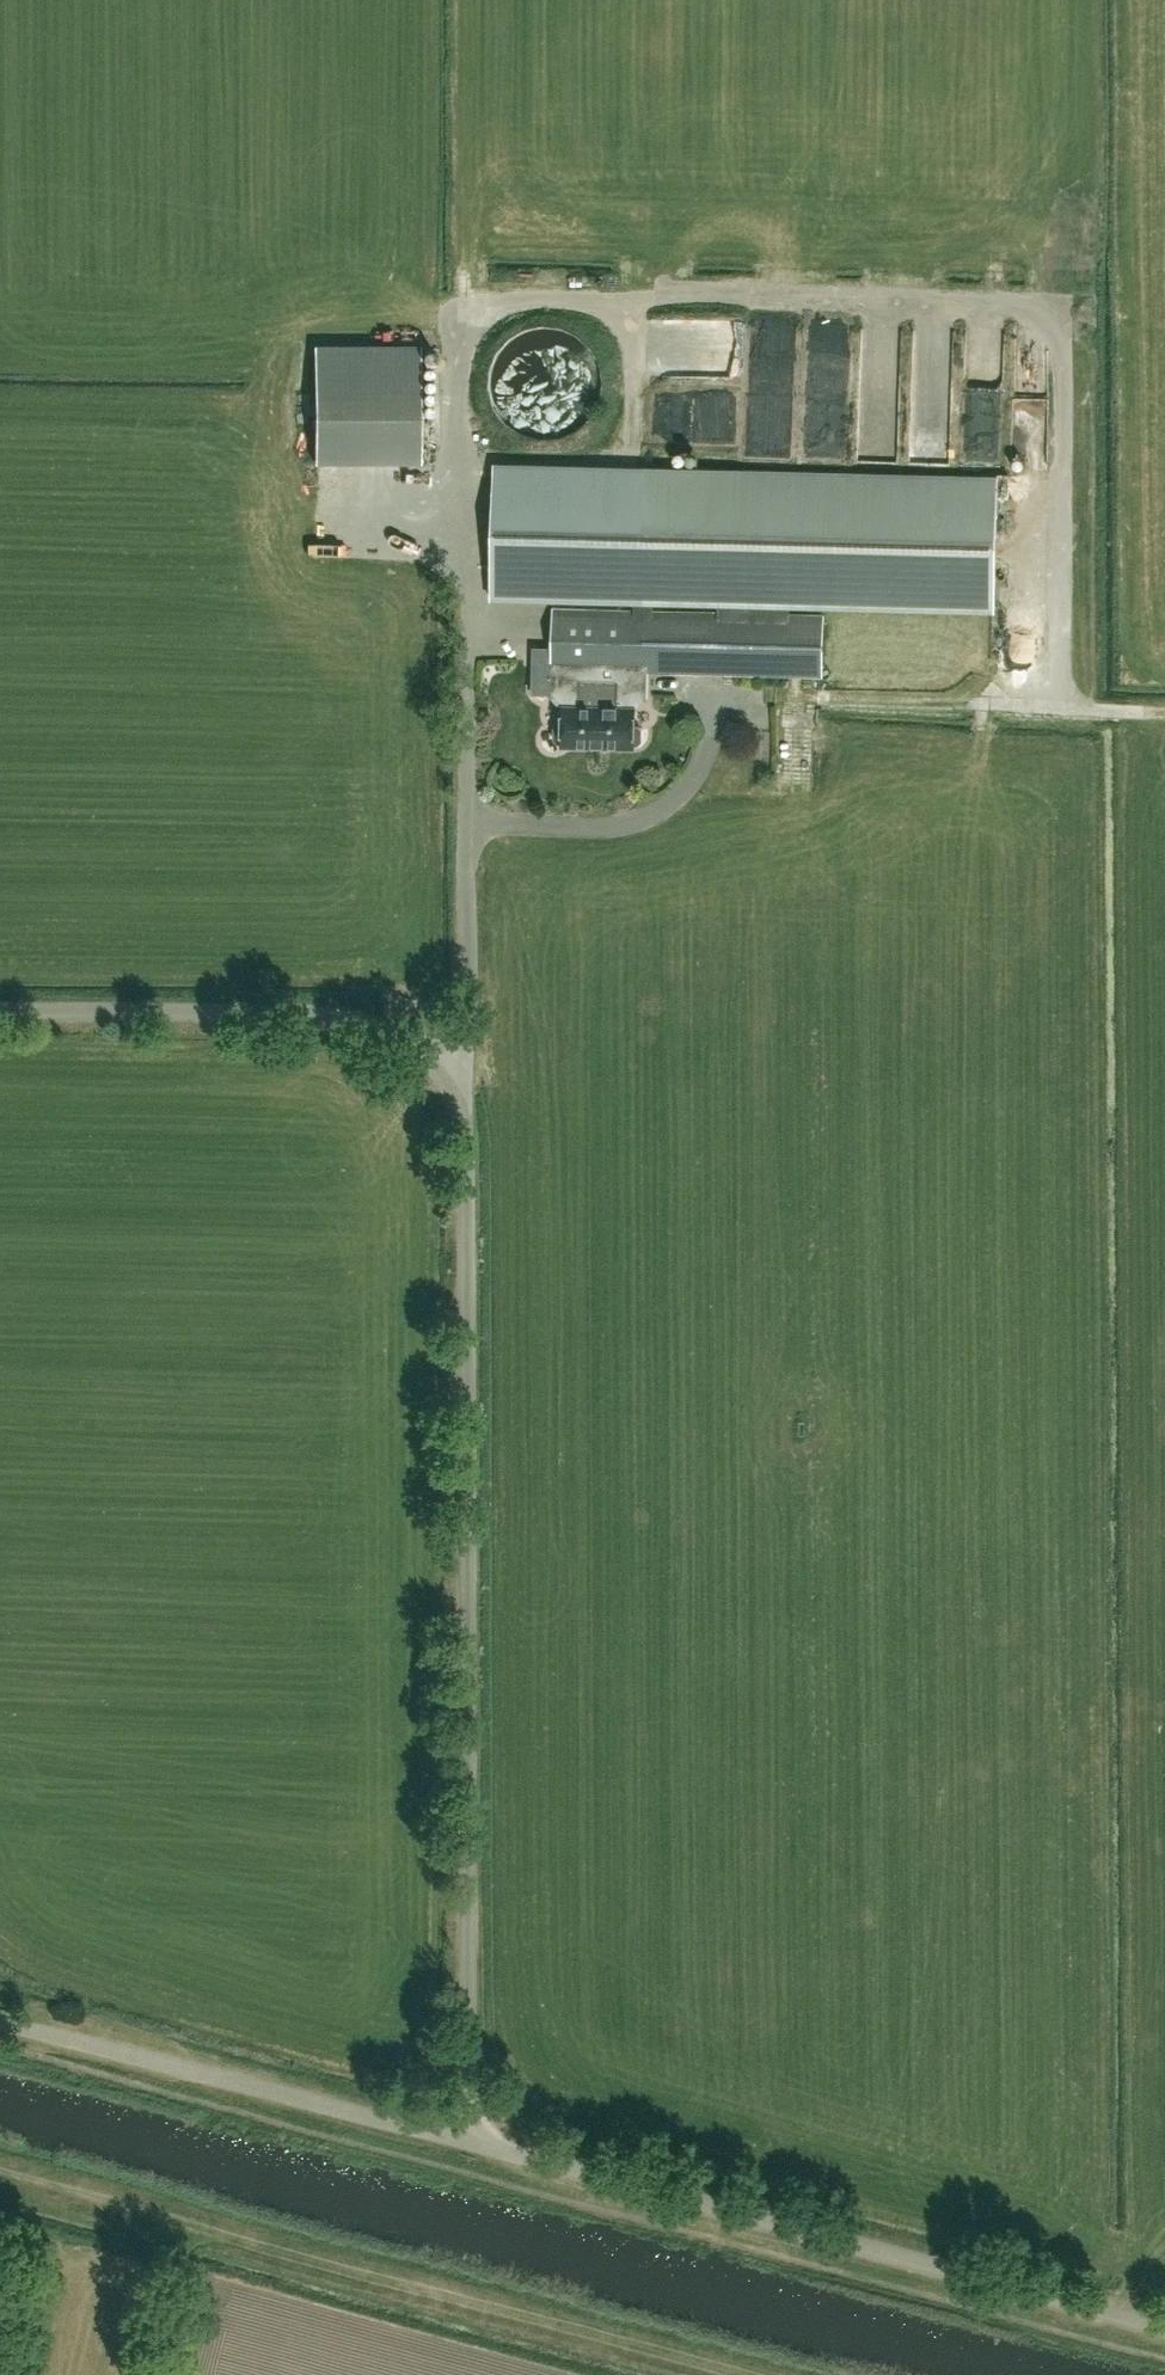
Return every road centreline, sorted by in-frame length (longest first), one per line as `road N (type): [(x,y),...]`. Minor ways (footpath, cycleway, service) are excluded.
road 1 (unclassified): [(472,2139),(464,1138),(457,1105),(415,1047),(344,1014),(0,1010)]
road 2 (unclassified): [(1164,2325),(472,2139)]
road 3 (unclassified): [(472,2139),(0,2023)]

